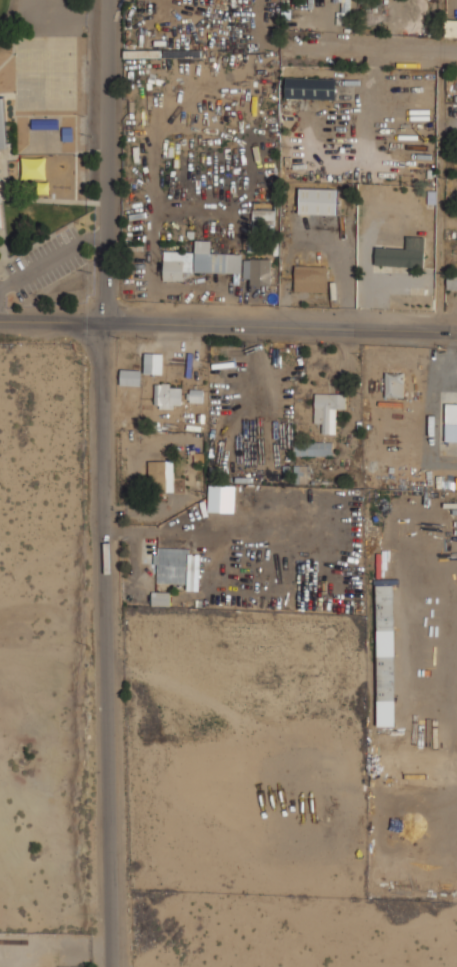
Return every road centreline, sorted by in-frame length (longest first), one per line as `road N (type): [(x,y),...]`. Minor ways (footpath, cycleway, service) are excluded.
road 1 (residential): [(106,0),(115,966)]
road 2 (tertiary): [(0,319),(456,332)]
road 3 (residential): [(304,50),(456,50)]

